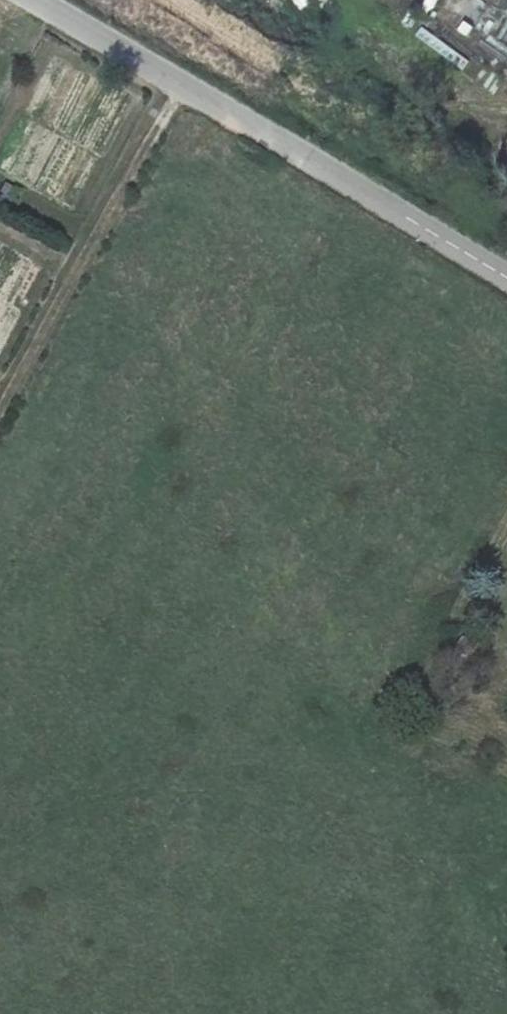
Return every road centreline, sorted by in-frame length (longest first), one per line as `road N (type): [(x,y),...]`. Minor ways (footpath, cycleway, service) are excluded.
road 1 (residential): [(506,278),(36,0)]
road 2 (track): [(187,88),(0,433)]

